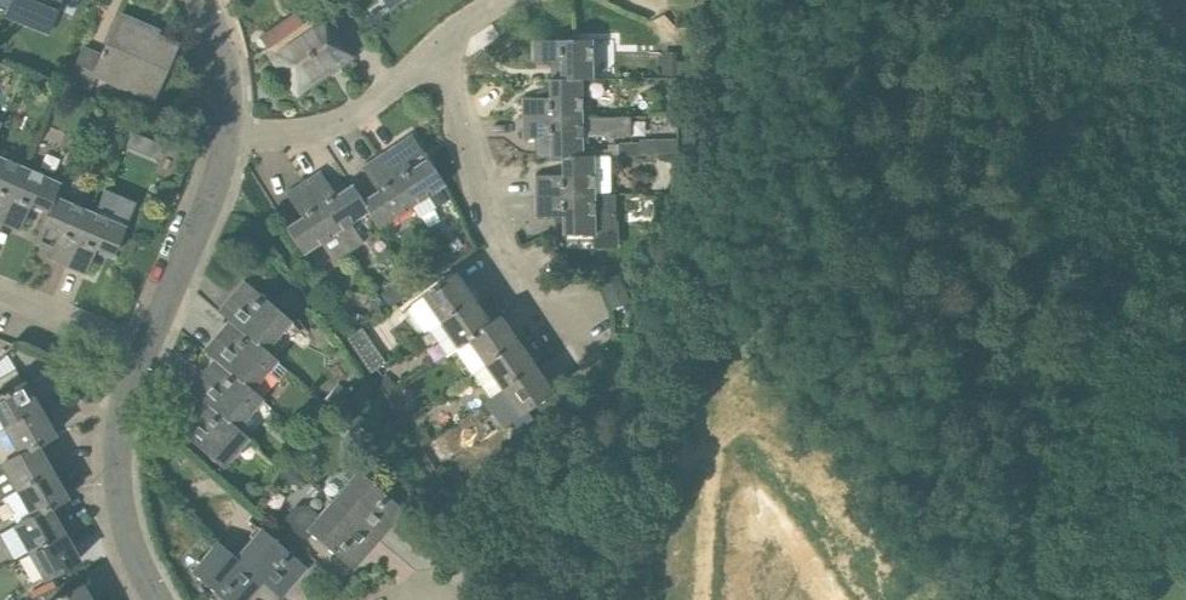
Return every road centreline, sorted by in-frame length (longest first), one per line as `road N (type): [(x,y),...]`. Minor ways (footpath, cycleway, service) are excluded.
road 1 (residential): [(600,326),(550,306),(512,260),(456,86),(433,49)]
road 2 (residential): [(147,346),(121,416),(117,494),(158,599)]
road 3 (residential): [(227,134),(334,124),(367,107),(433,49)]
road 4 (residential): [(227,134),(211,193),(147,346)]
road 5 (residential): [(147,346),(0,287)]
road 6 (residential): [(201,0),(224,66),(227,134)]

